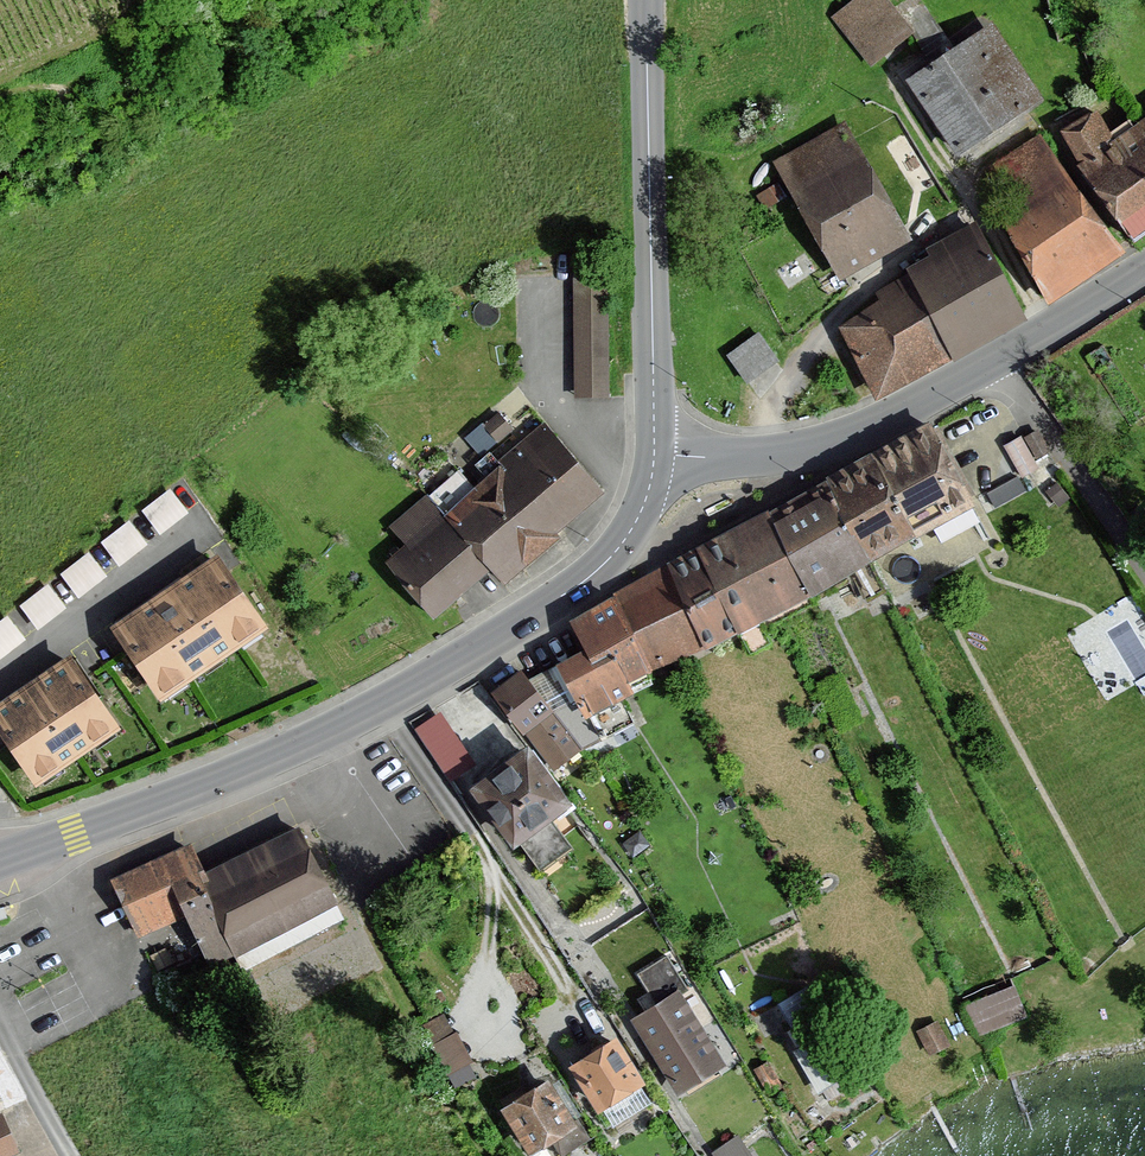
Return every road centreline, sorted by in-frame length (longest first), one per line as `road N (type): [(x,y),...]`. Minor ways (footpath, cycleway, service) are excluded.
road 1 (tertiary): [(0,860),(271,759),(534,614),(591,576),(626,537),(648,492),(655,453)]
road 2 (tertiary): [(655,453),(768,454),(851,435),(999,359),(1144,270)]
road 3 (tertiary): [(646,0),(655,453)]

